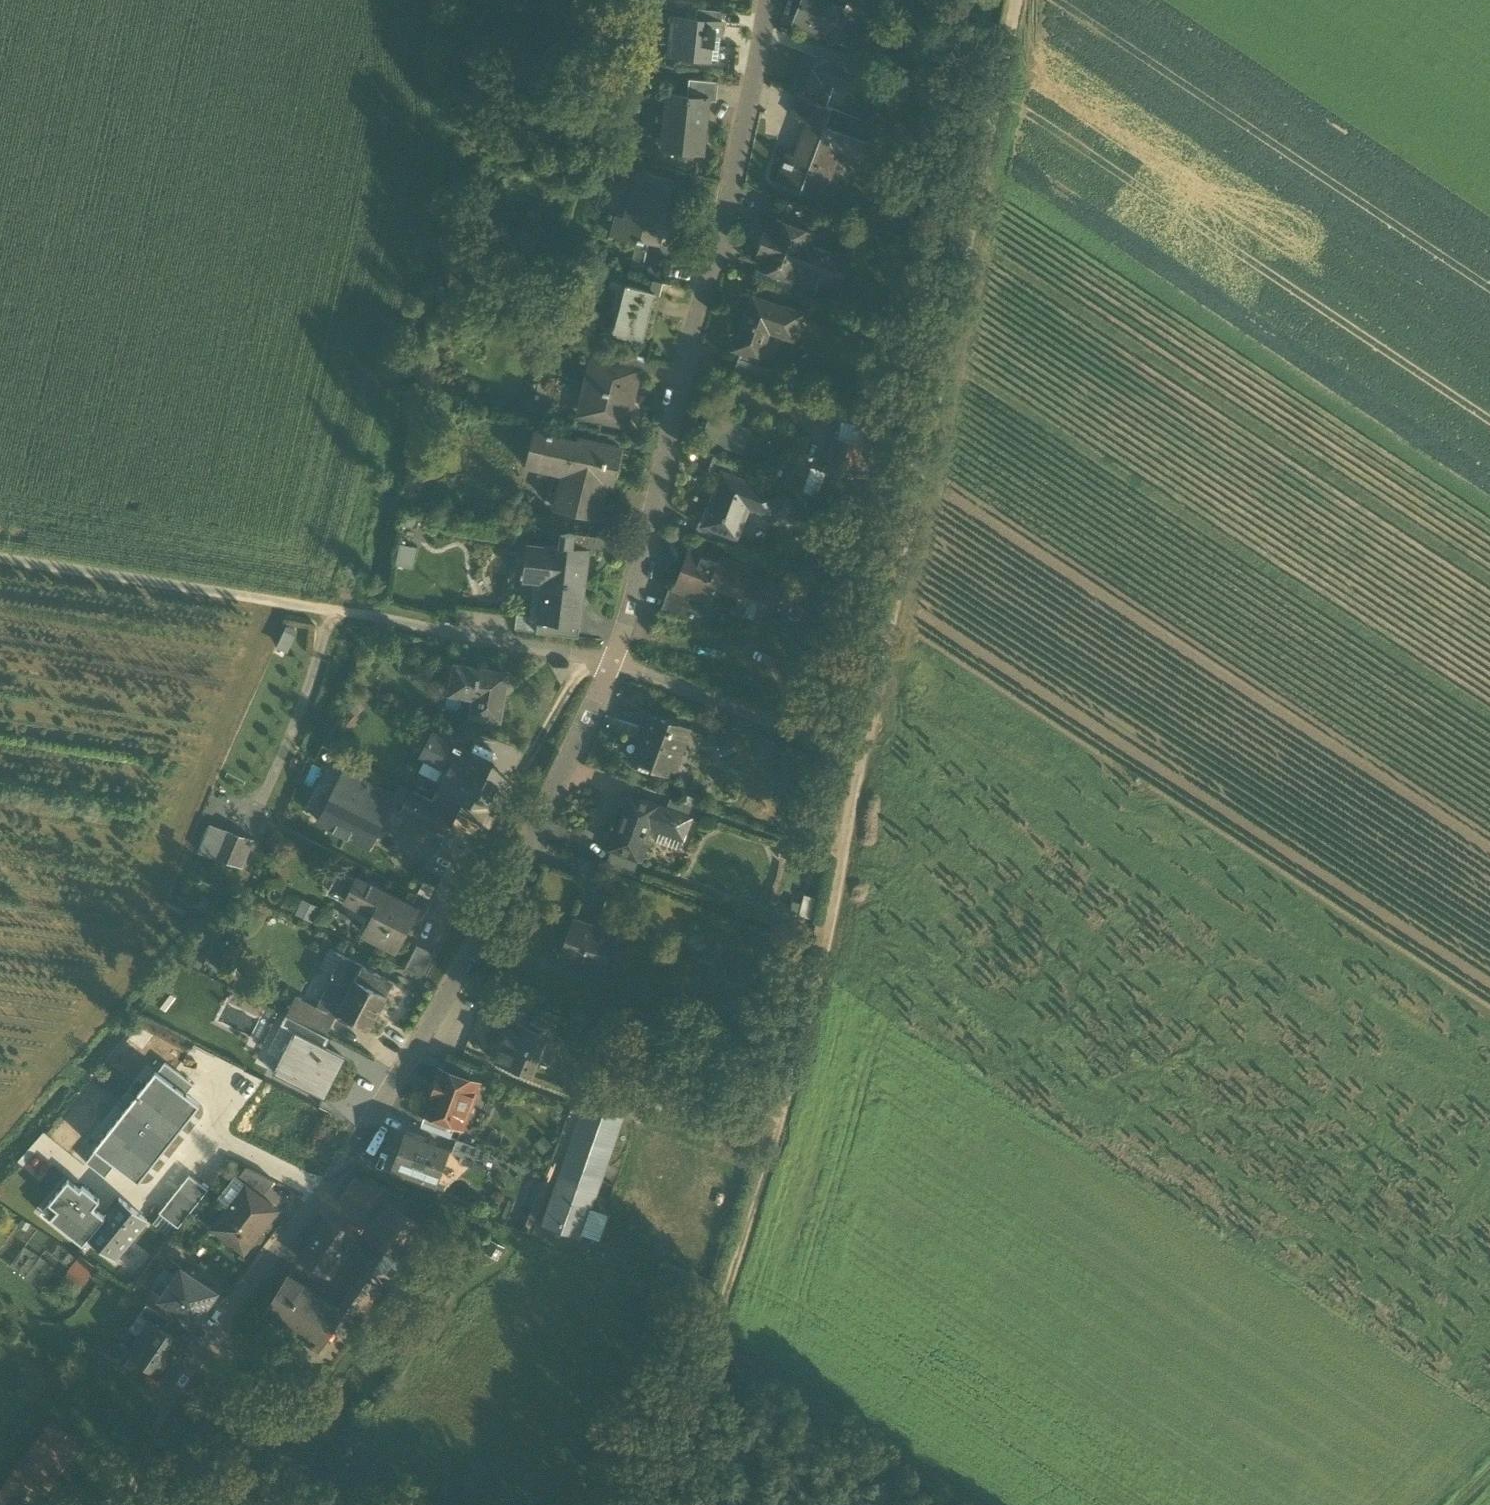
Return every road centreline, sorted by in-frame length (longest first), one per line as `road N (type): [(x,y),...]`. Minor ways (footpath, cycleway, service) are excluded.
road 1 (residential): [(770,0),(722,236),(615,662),(406,1068),(158,1418)]
road 2 (track): [(1012,0),(815,991),(706,1342)]
road 3 (track): [(615,662),(0,558)]
road 4 (track): [(706,1342),(951,1504)]
road 5 (track): [(615,662),(861,755)]
road 6 (track): [(654,1504),(706,1342)]

